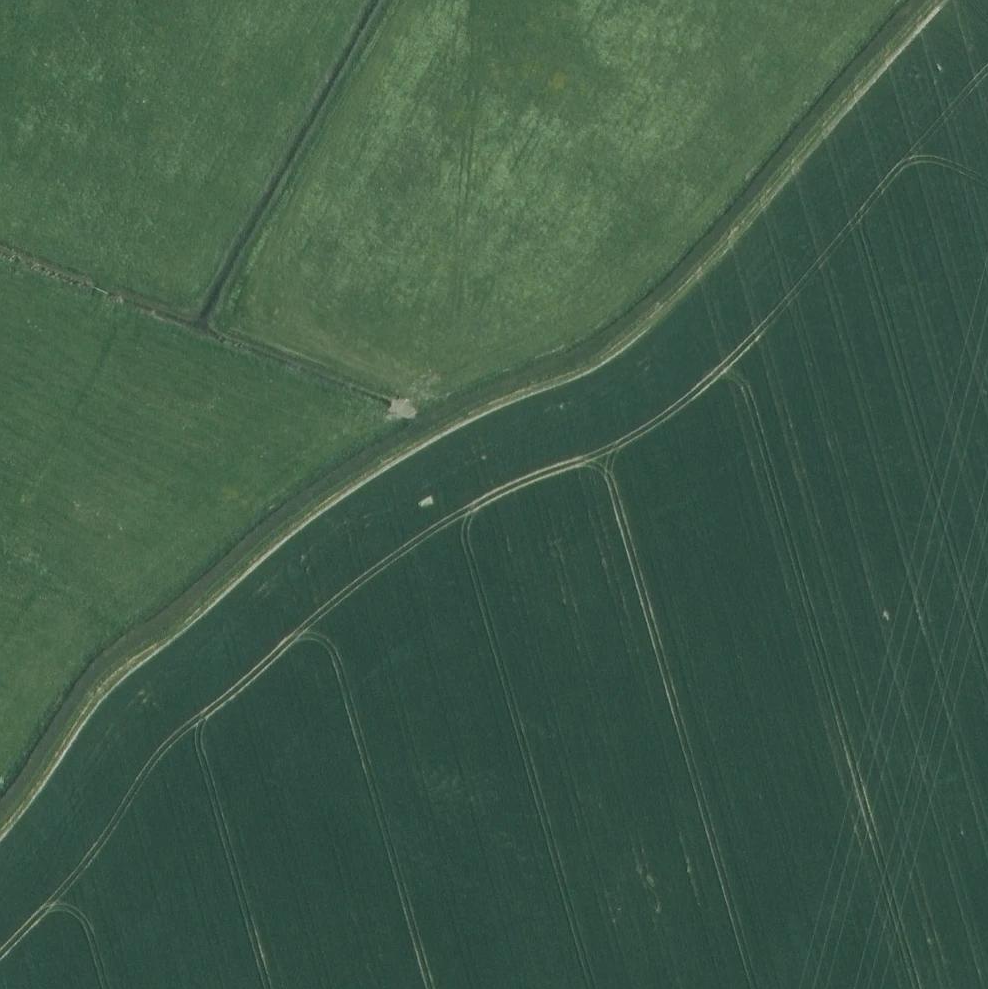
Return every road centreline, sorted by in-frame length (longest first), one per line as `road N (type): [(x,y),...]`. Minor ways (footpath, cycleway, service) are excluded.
road 1 (track): [(0,840),(85,713),(314,516),(454,429),(577,377),(648,335),(947,0)]

